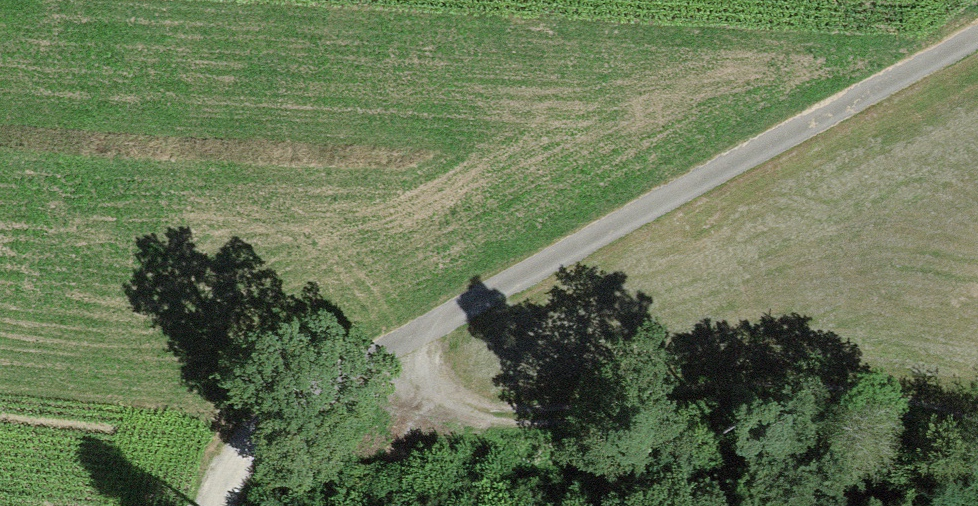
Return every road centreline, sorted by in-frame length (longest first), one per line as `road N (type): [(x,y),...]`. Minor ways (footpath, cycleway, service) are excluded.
road 1 (track): [(218,505),(233,461),(271,417),(321,382),(977,34)]
road 2 (track): [(413,333),(460,397),(531,412),(797,384),(908,401),(977,422)]

